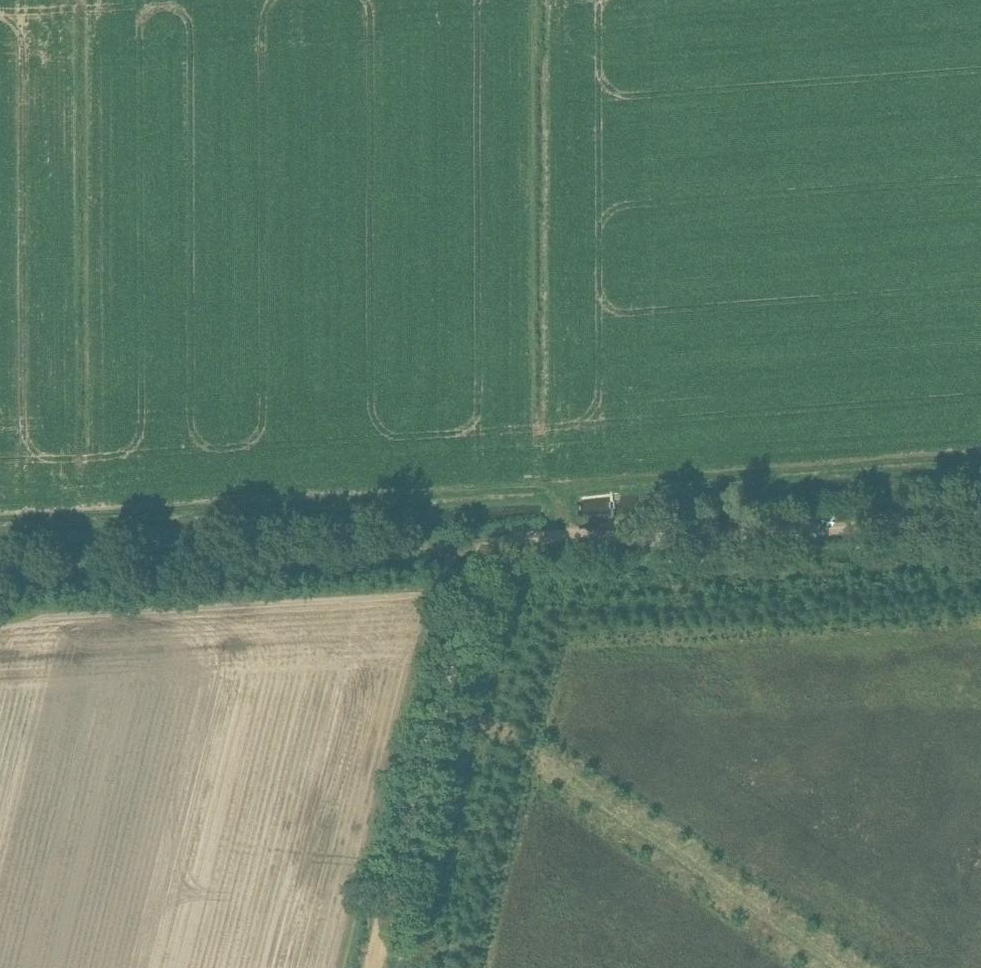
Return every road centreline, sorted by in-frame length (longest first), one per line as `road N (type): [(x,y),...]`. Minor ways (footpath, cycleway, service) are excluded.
road 1 (track): [(483,543),(980,510)]
road 2 (track): [(0,569),(483,543)]
road 3 (track): [(374,967),(441,702)]
road 4 (track): [(441,702),(483,543)]

